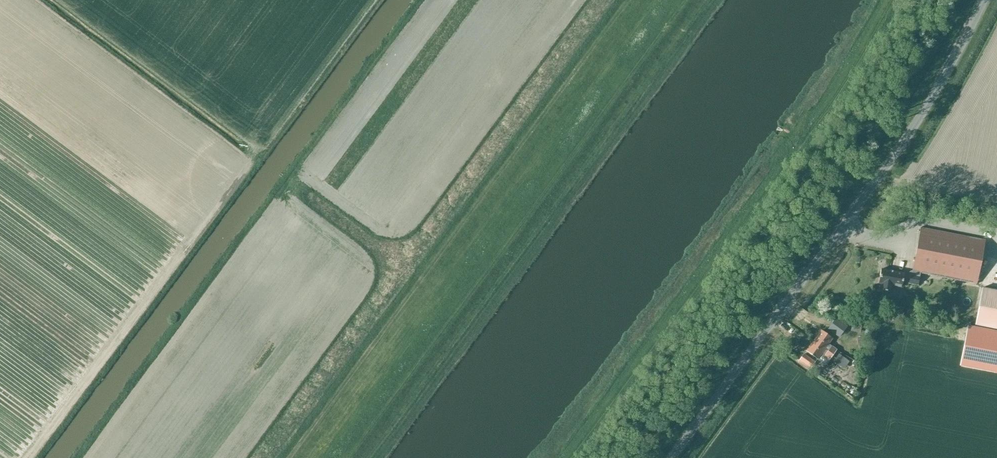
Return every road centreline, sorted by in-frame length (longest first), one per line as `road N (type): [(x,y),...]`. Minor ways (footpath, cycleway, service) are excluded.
road 1 (unclassified): [(671,457),(905,141),(983,0)]

